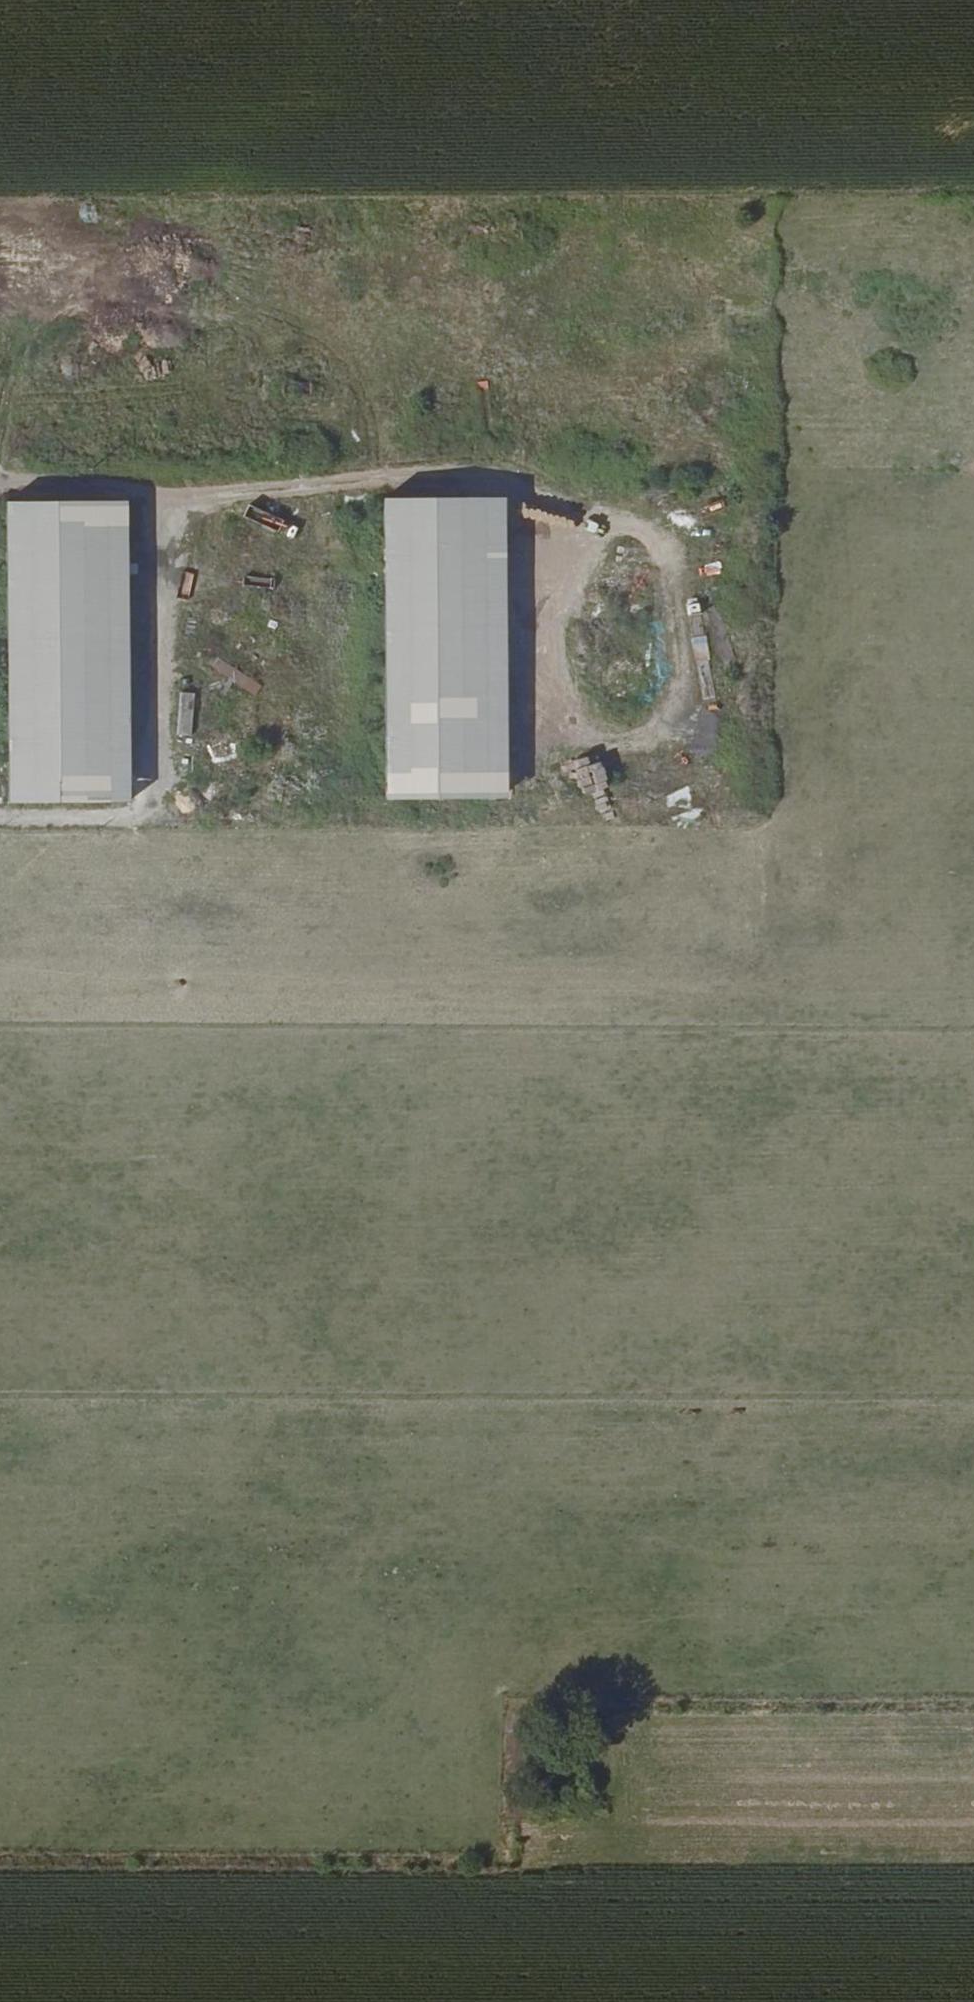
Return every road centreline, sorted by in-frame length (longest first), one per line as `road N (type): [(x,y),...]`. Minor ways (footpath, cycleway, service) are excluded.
road 1 (track): [(0,484),(167,496),(422,481),(535,490),(565,523),(550,635),(554,729)]

